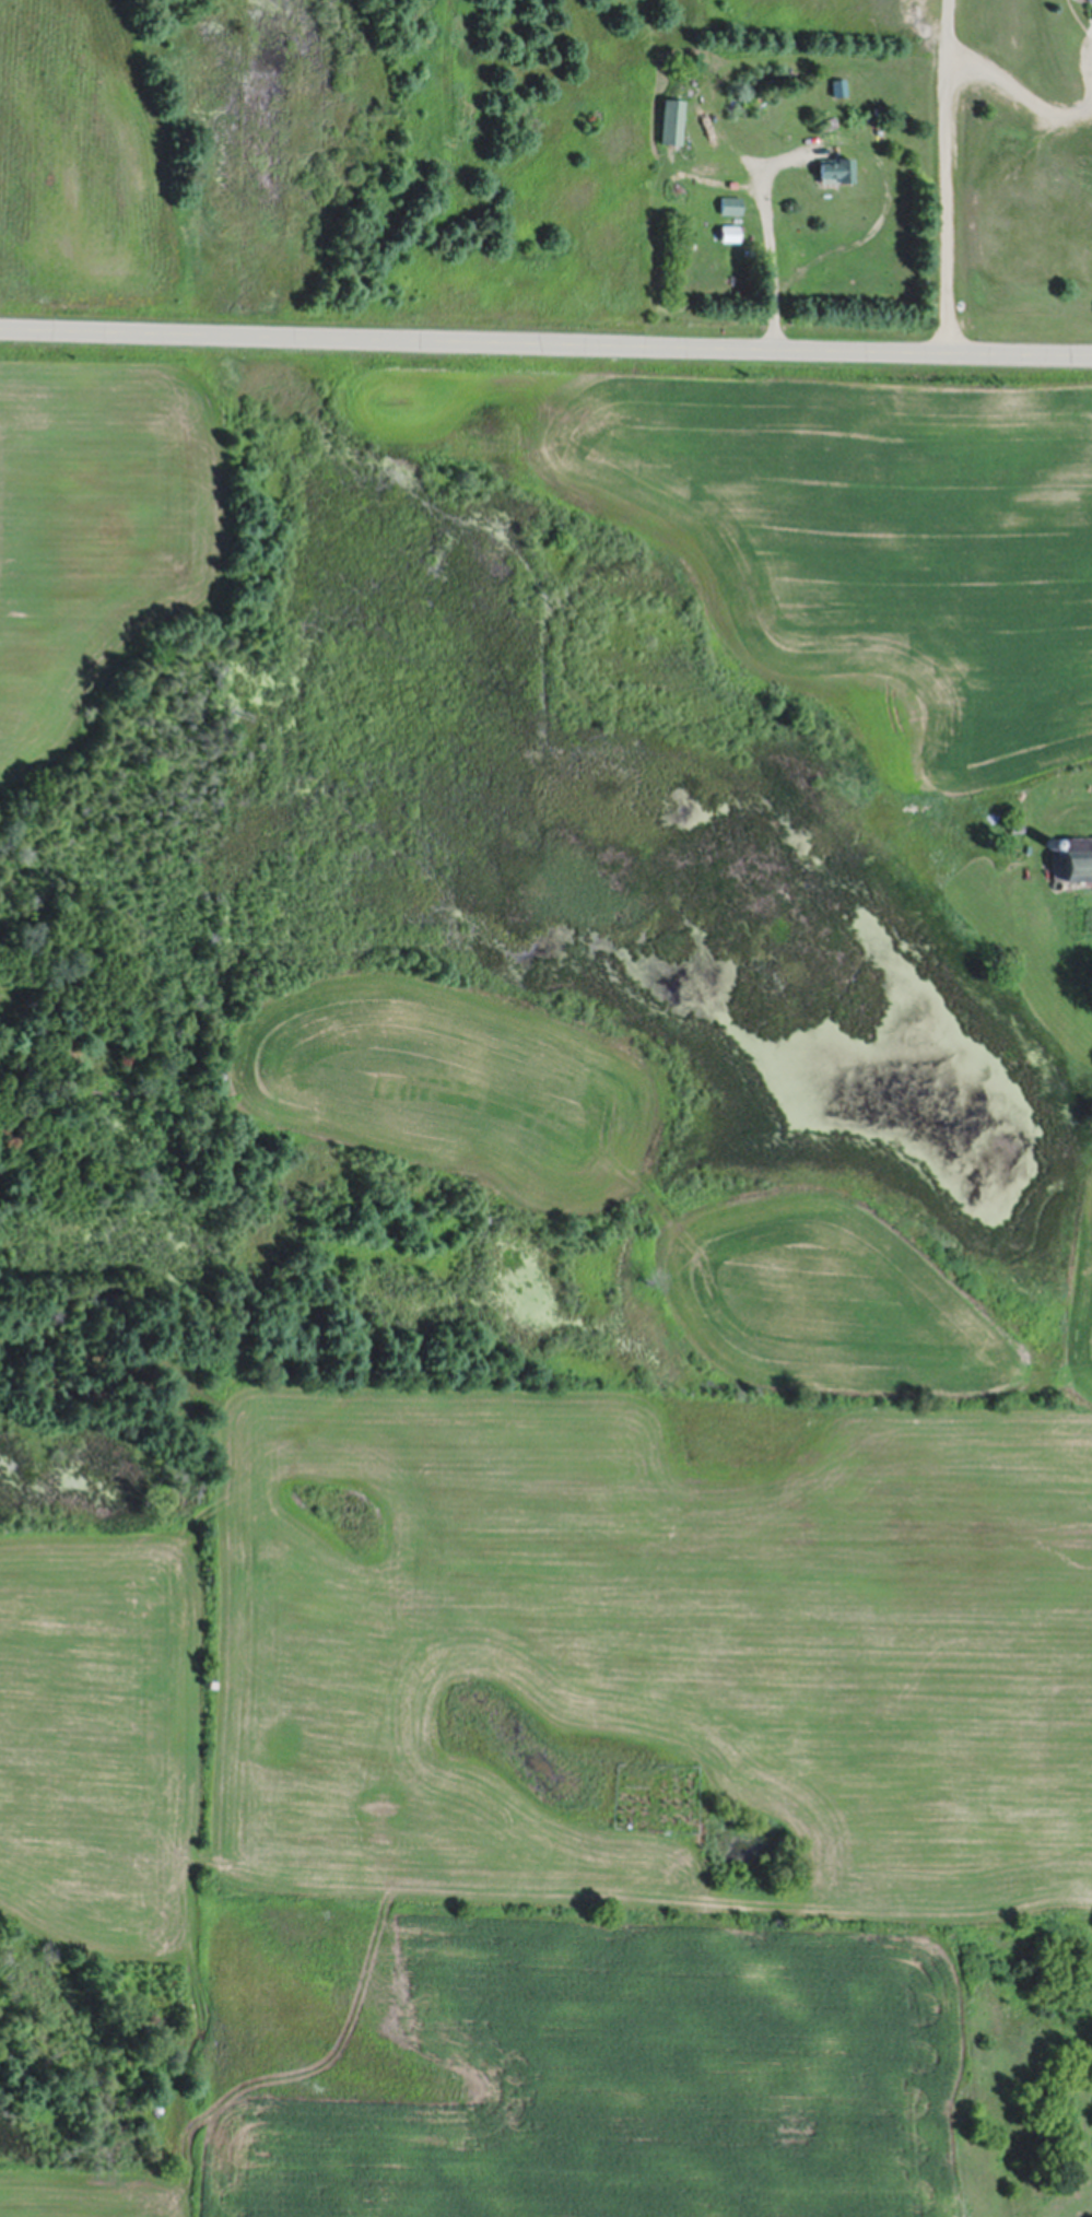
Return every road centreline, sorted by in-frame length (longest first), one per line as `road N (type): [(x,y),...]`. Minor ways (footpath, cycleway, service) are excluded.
road 1 (tertiary): [(1091,353),(0,319)]

